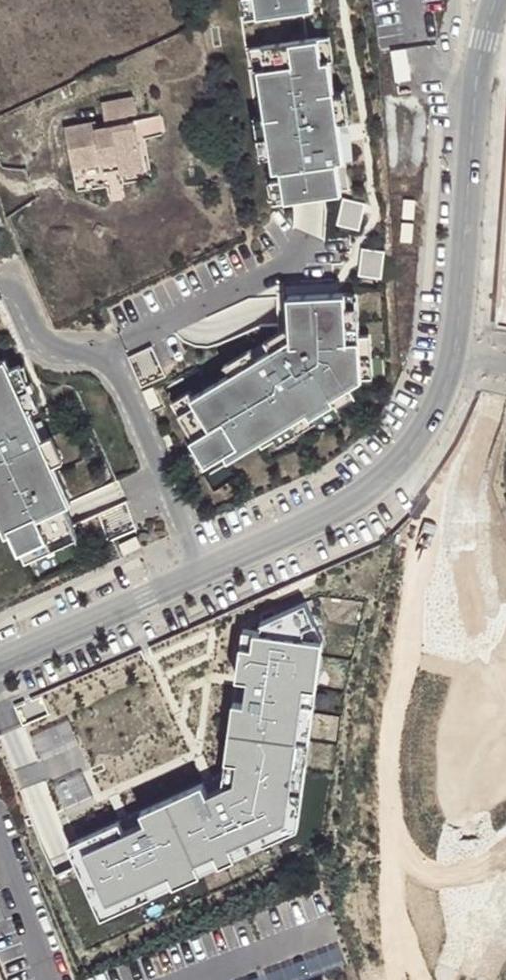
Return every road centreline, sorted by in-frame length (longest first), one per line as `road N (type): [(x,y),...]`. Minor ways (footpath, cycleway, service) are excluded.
road 1 (residential): [(0,661),(344,511),(411,456),(434,422),(449,378),(485,45),(499,0)]

